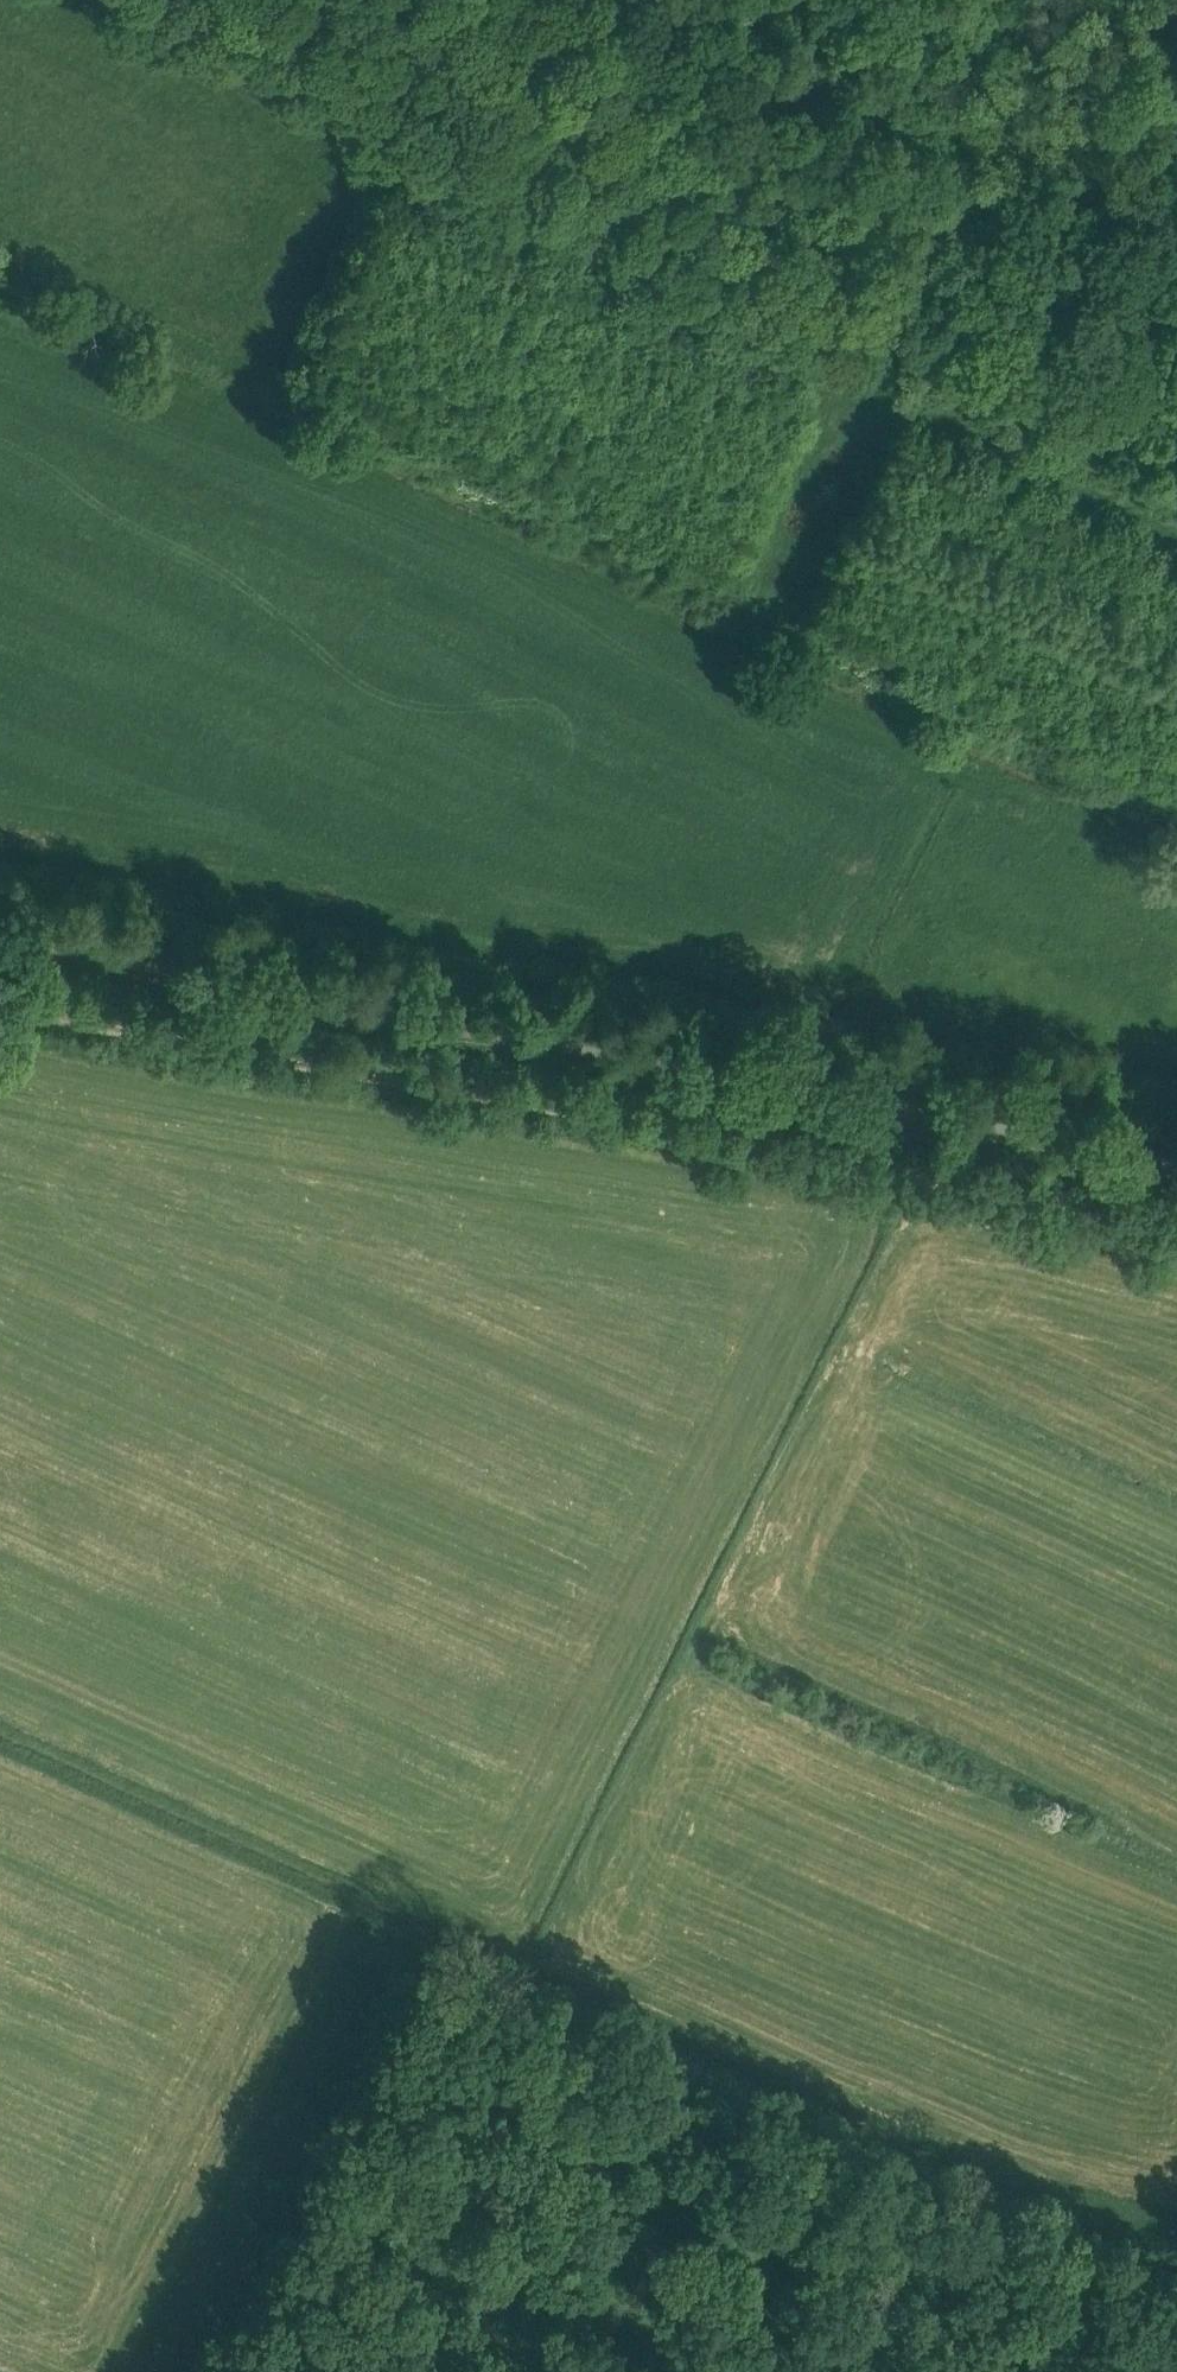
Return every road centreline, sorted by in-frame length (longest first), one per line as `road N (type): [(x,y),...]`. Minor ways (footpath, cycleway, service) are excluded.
road 1 (track): [(0,1007),(1176,1238)]
road 2 (track): [(1176,221),(729,0)]

